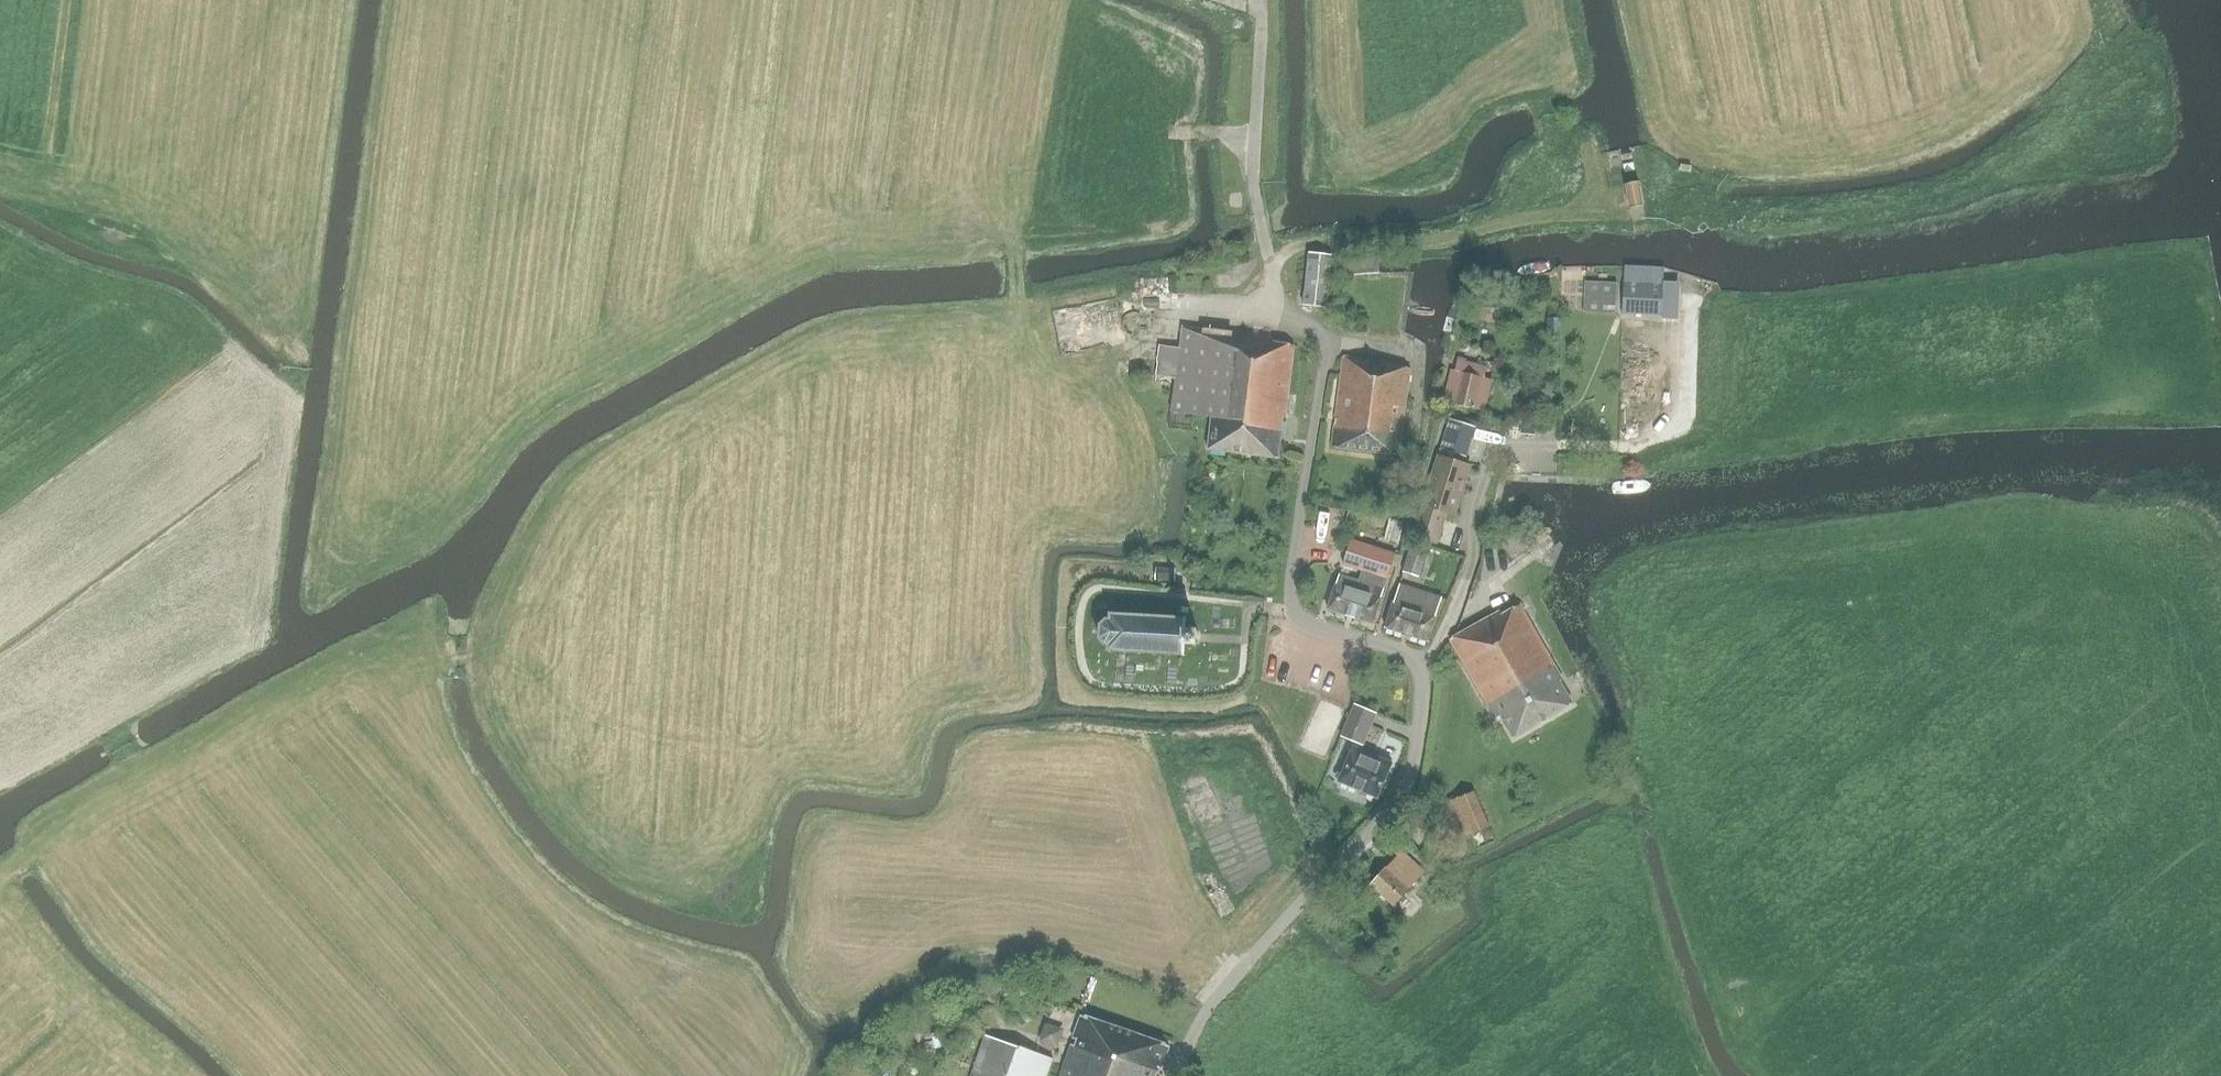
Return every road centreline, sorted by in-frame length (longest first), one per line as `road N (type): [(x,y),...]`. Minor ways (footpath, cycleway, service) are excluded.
road 1 (residential): [(1271,274),(1280,303),(1323,341),(1326,354),(1293,606),(1322,626),(1424,666)]
road 2 (residential): [(1424,666),(1417,738),(1399,792),(1228,982),(1175,1075)]
road 3 (track): [(1271,274),(1278,258),(1312,244),(1443,240),(1532,219),(1602,215)]
road 4 (residential): [(1424,666),(1468,581),(1475,512),(1502,443)]

